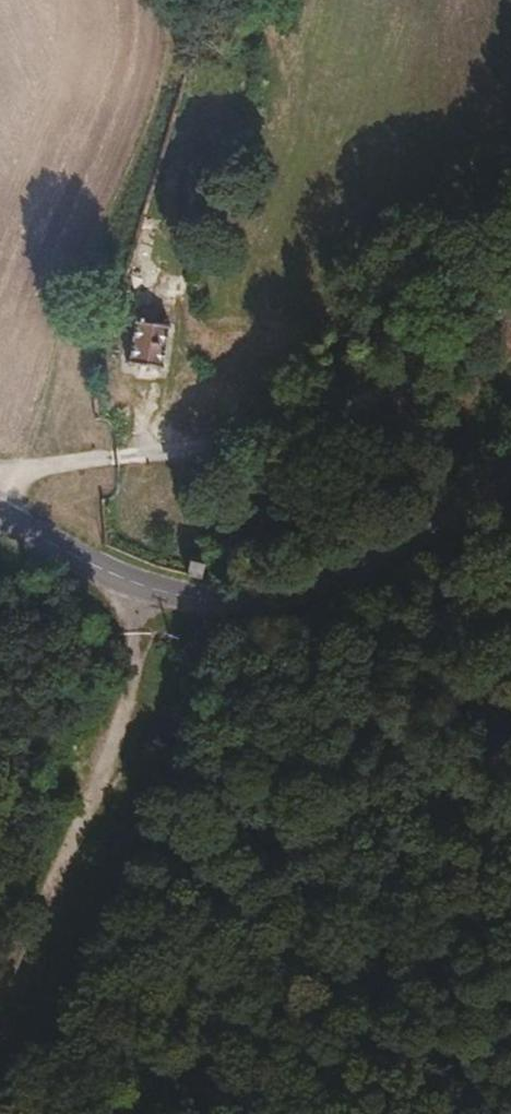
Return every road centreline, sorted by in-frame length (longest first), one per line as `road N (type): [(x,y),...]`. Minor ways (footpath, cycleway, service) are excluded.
road 1 (tertiary): [(0,507),(157,588),(246,597),(341,576),(510,476)]
road 2 (track): [(81,811),(350,771),(510,564)]
road 3 (track): [(166,0),(168,102),(32,473),(0,485)]
road 4 (track): [(32,473),(355,405),(510,301)]
road 5 (track): [(157,588),(81,811)]
road 6 (track): [(81,811),(0,1027)]
road 7 (track): [(510,765),(350,771)]

